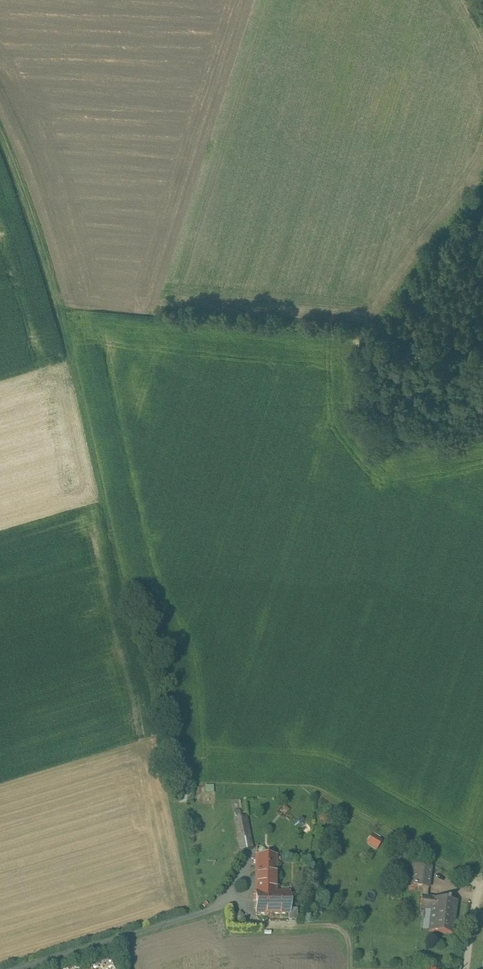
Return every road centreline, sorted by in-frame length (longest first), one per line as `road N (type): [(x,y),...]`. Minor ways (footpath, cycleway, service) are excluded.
road 1 (track): [(0,136),(51,283),(102,504)]

